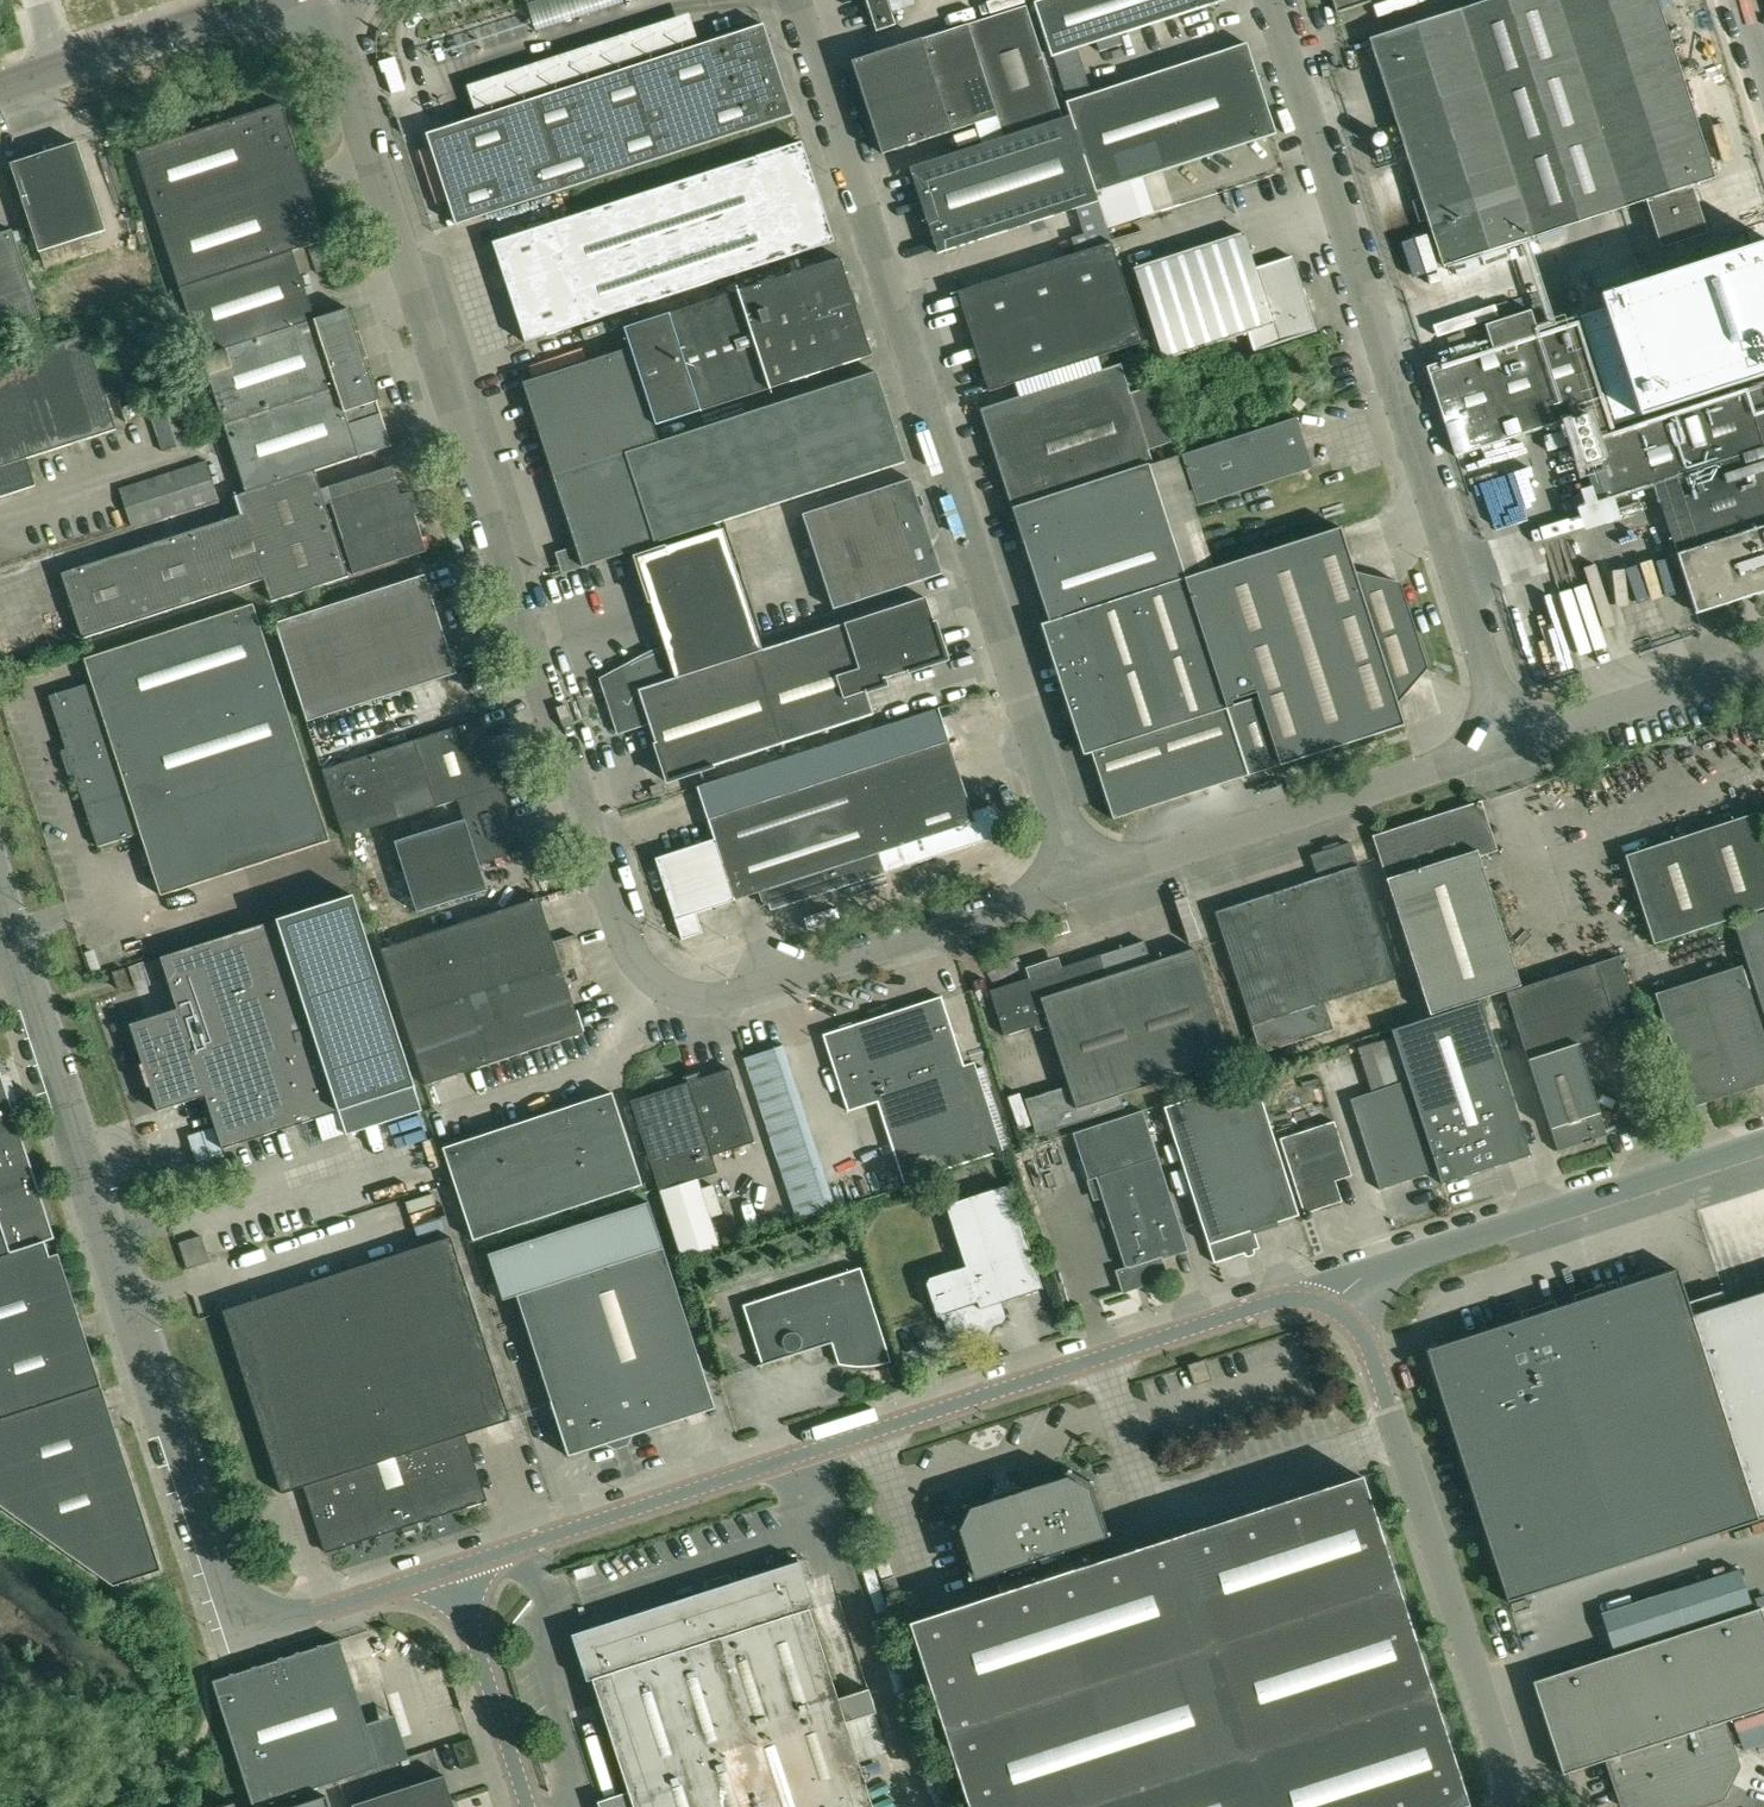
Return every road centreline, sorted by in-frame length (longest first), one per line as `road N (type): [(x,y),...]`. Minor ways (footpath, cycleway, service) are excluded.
road 1 (unclassified): [(670,984),(629,952),(616,919),(318,0)]
road 2 (unclassified): [(454,1568),(302,1615),(272,1613),(229,1582),(0,890)]
road 3 (unclassified): [(1078,879),(795,0)]
road 4 (unclassified): [(454,1568),(1275,1299),(1329,1304)]
road 5 (unclassified): [(1508,740),(1269,0)]
road 6 (unclassified): [(1329,1304),(1362,1336),(1498,1740),(1506,1806)]
road 7 (unclassified): [(1763,1141),(1370,1268),(1329,1304)]
road 8 (unclassified): [(1078,879),(1508,740)]
road 9 (residential): [(670,984),(717,997),(1078,879)]
road 10 (unclassified): [(260,0),(0,83)]
road 11 (unclassified): [(1508,740),(1763,660)]
road 12 (unclassified): [(526,1806),(454,1568)]

